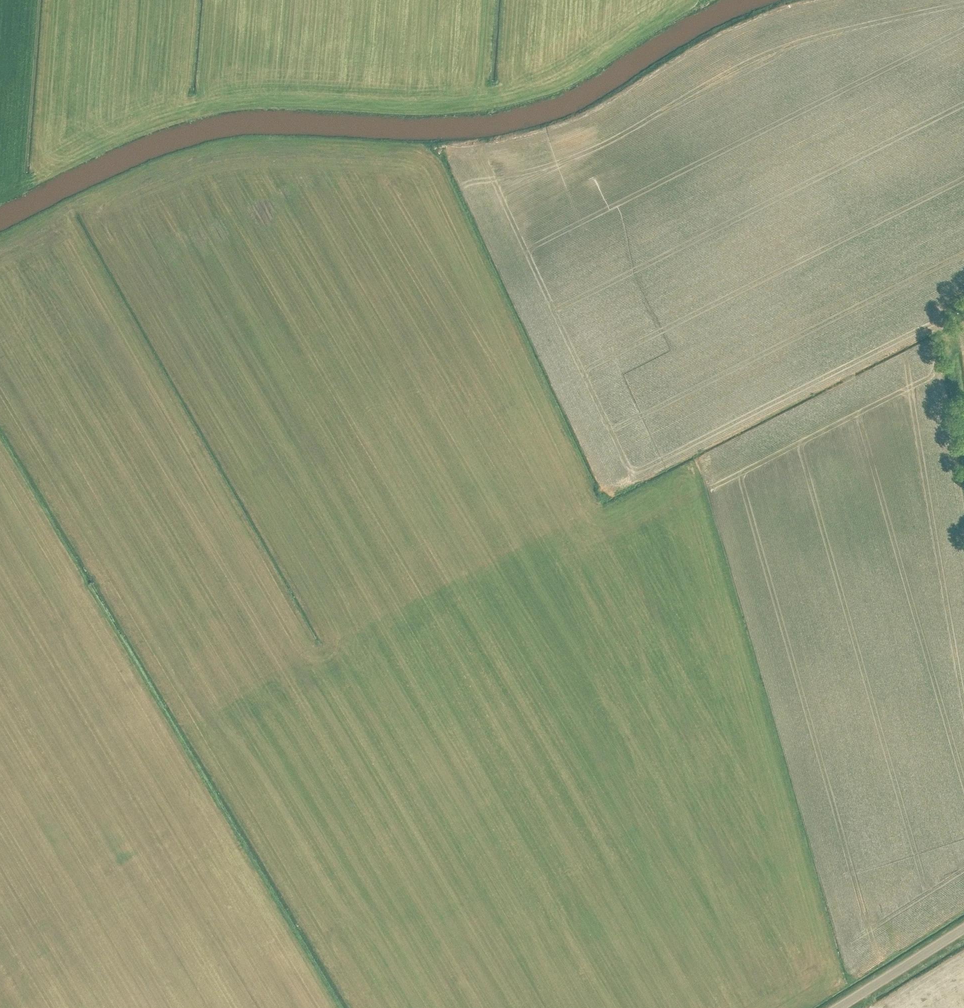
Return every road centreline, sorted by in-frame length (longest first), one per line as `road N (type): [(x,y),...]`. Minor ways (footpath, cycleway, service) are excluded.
road 1 (unclassified): [(839,1007),(963,929)]

